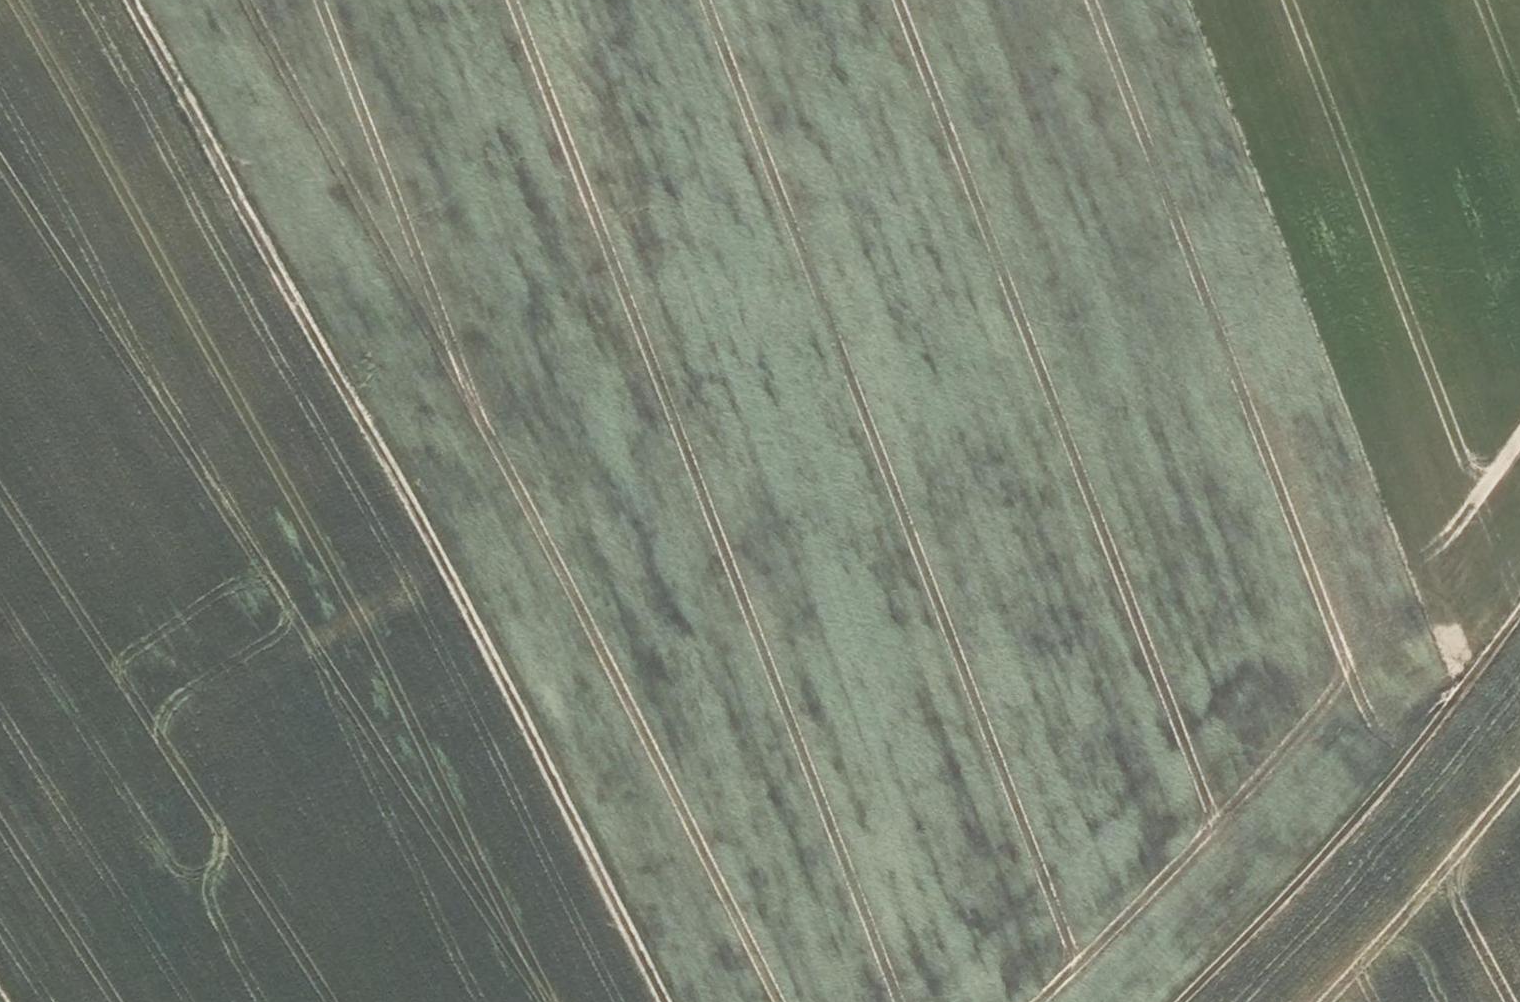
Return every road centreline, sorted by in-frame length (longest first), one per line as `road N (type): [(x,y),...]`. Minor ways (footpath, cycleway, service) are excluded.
road 1 (track): [(660,1001),(477,640),(125,0)]
road 2 (track): [(1174,1001),(1387,777),(1519,601)]

